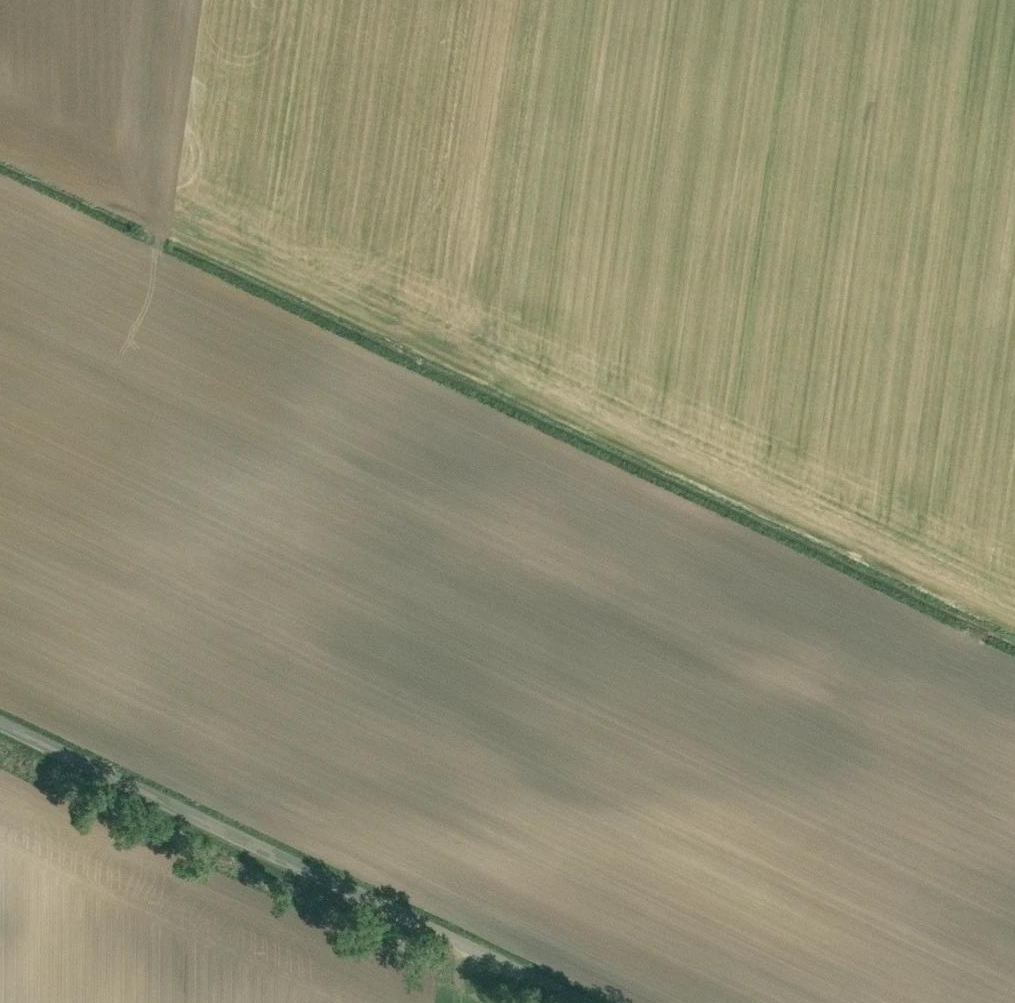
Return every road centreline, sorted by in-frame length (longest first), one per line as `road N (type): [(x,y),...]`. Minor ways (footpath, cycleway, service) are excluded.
road 1 (unclassified): [(620,1002),(0,711)]

